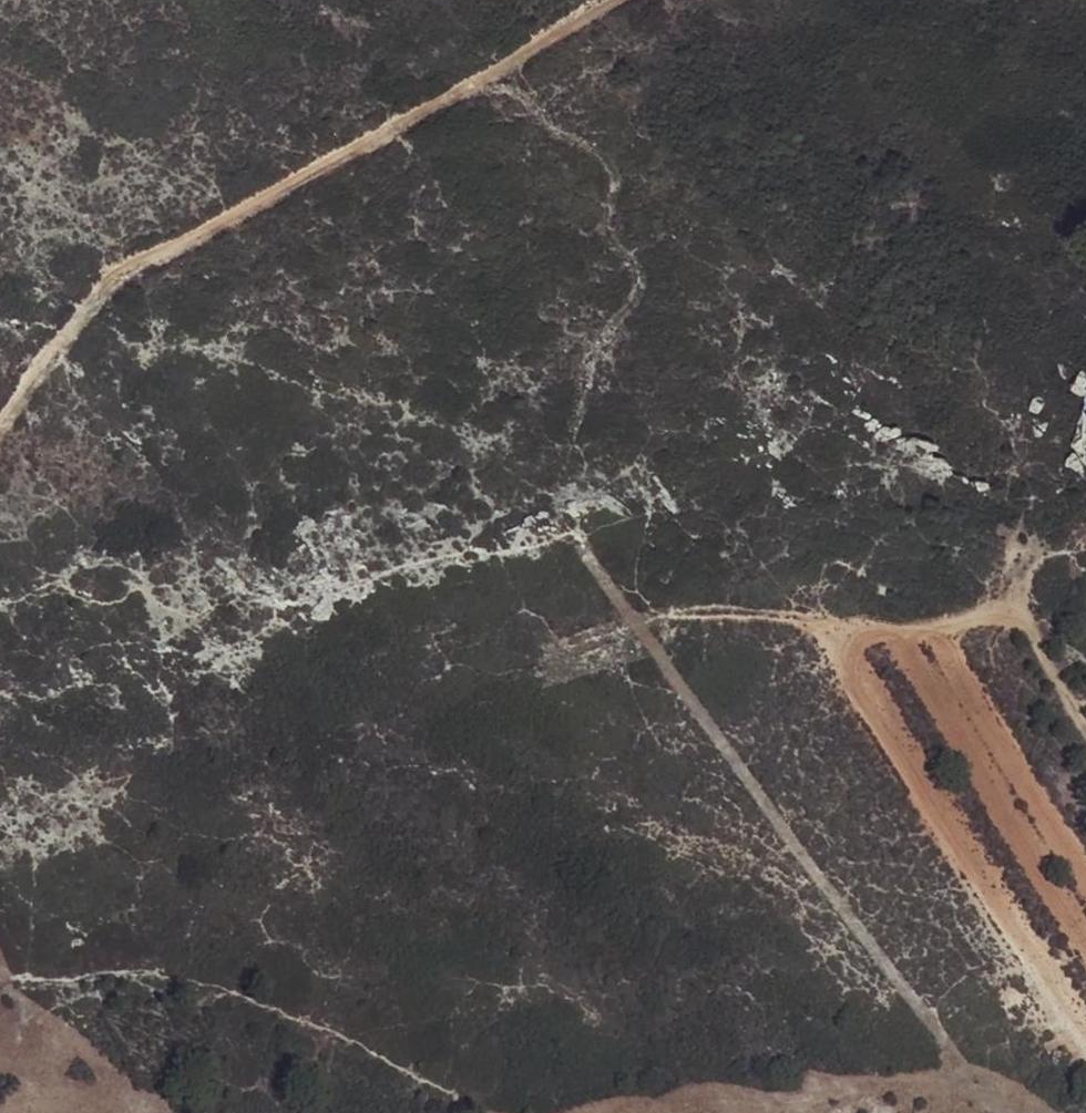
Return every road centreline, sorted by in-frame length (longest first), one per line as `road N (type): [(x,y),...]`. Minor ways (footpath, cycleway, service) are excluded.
road 1 (track): [(620,0),(349,169),(125,264),(0,395)]

